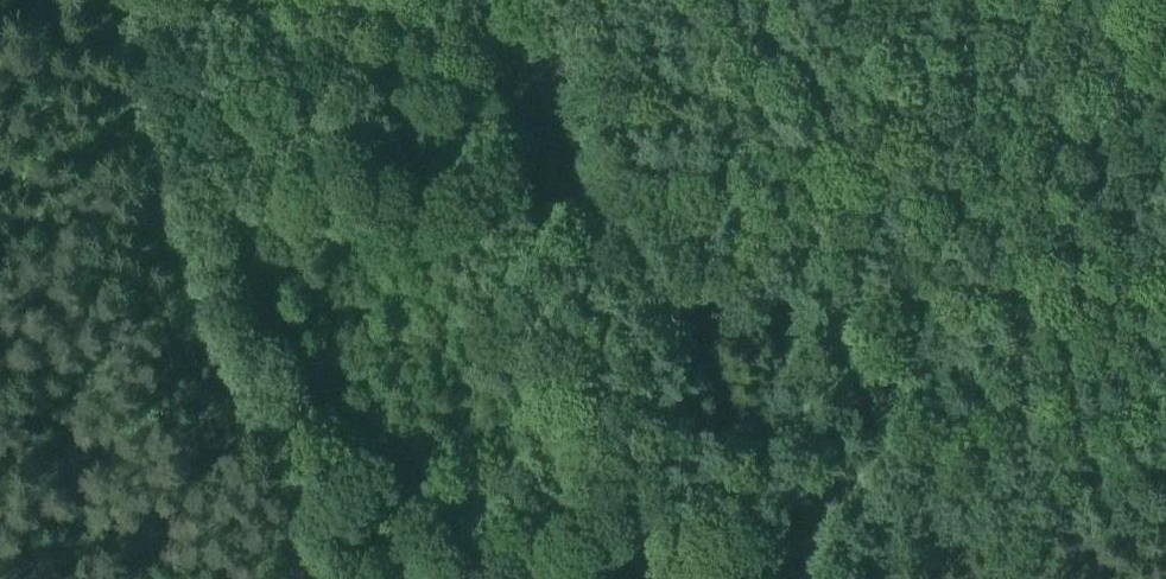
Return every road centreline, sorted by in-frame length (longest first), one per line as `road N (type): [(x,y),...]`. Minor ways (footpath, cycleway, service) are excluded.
road 1 (track): [(125,0),(155,35),(202,273),(308,485),(339,578)]
road 2 (track): [(1165,430),(953,488),(880,540),(747,578)]

